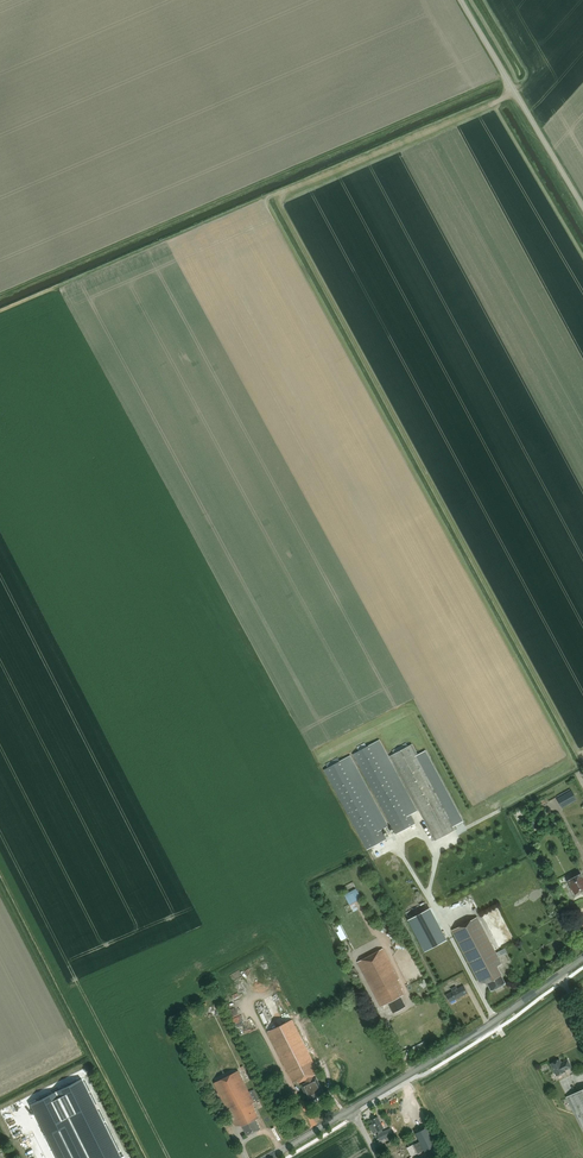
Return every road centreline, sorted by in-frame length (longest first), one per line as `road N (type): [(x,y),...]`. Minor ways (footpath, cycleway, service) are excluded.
road 1 (secondary): [(350,1109),(582,959)]
road 2 (unclassified): [(582,206),(461,0)]

